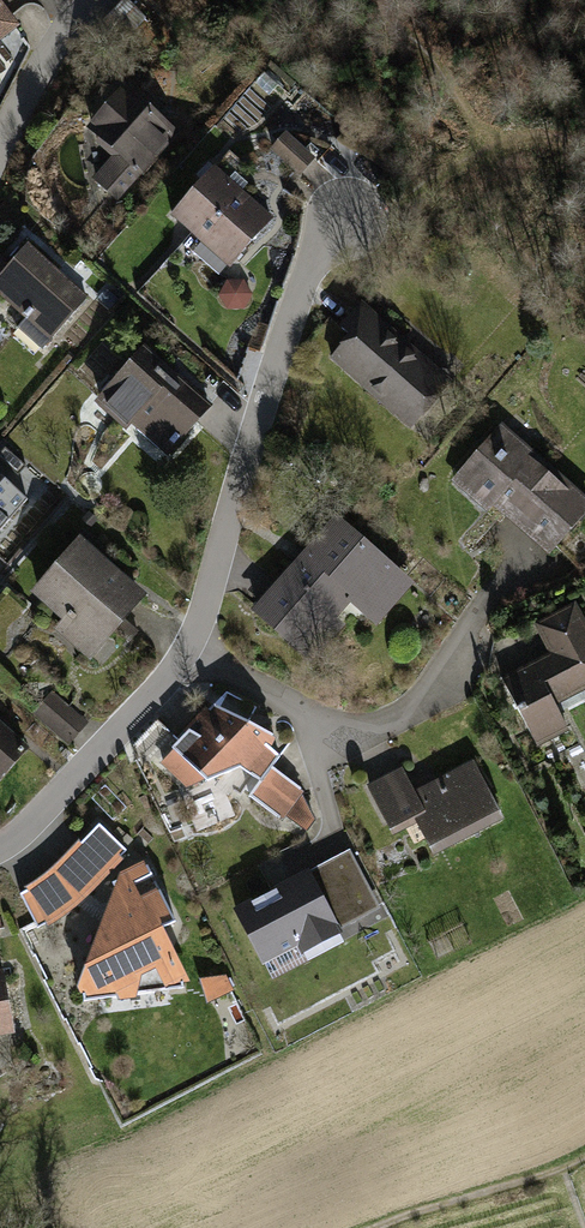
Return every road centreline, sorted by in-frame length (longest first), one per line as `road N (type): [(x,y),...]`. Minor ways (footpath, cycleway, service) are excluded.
road 1 (residential): [(0,846),(85,766),(188,647),(297,301),(320,247),(353,198)]
road 2 (residential): [(0,147),(86,0)]

